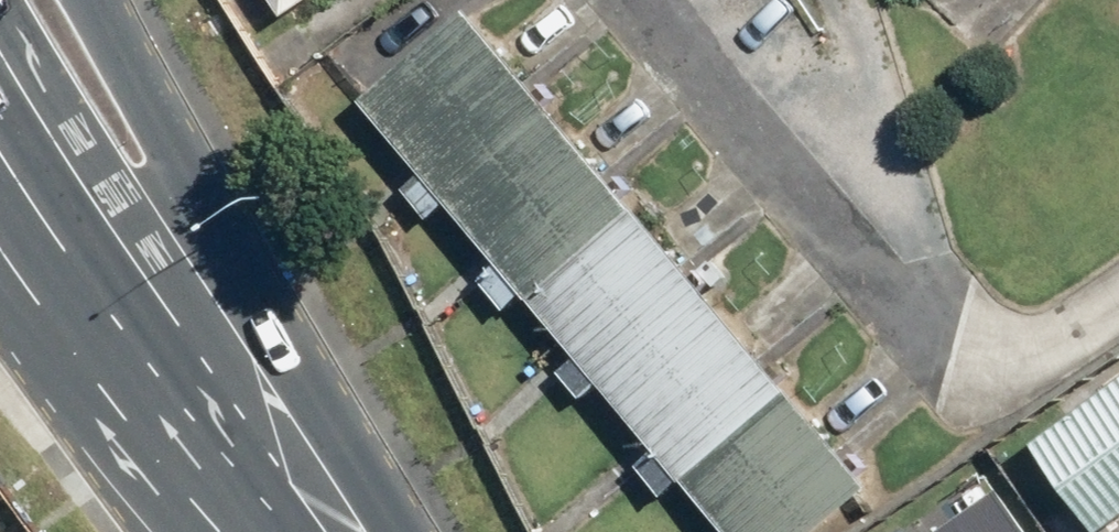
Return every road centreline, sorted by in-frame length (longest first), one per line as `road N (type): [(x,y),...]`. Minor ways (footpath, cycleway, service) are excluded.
road 1 (secondary): [(95,0),(171,141),(200,321)]
road 2 (secondary): [(200,321),(330,531)]
road 3 (secondary): [(200,321),(55,200)]

